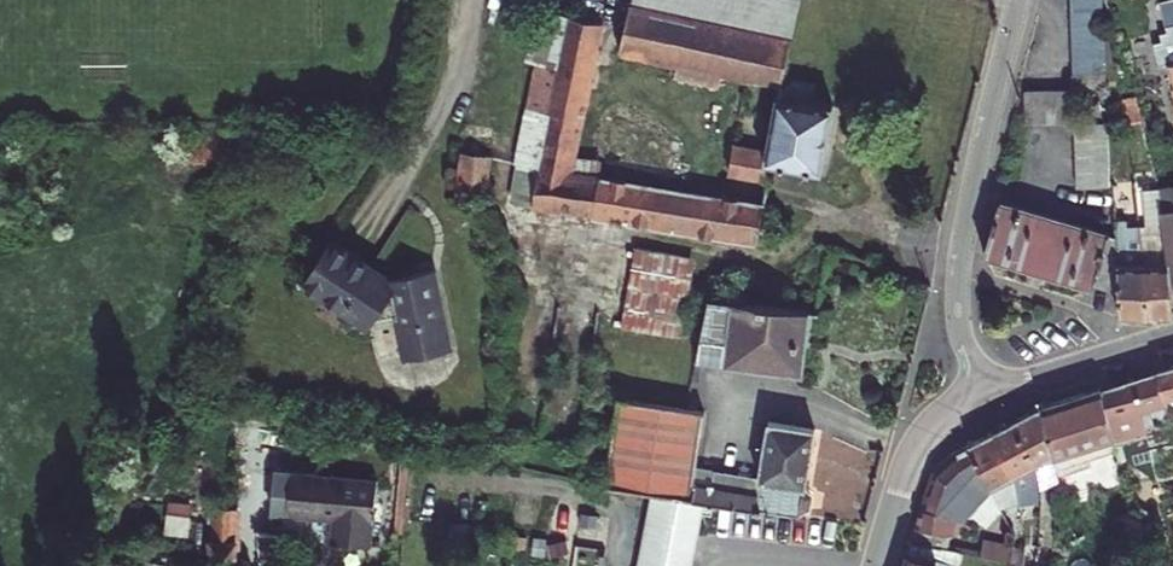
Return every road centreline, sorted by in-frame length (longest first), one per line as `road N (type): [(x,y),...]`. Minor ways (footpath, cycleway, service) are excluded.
road 1 (residential): [(988,384),(965,328),(959,282),(965,227),(1019,0)]
road 2 (residential): [(988,384),(942,415),(915,452),(879,565)]
road 3 (residential): [(1172,333),(988,384)]

